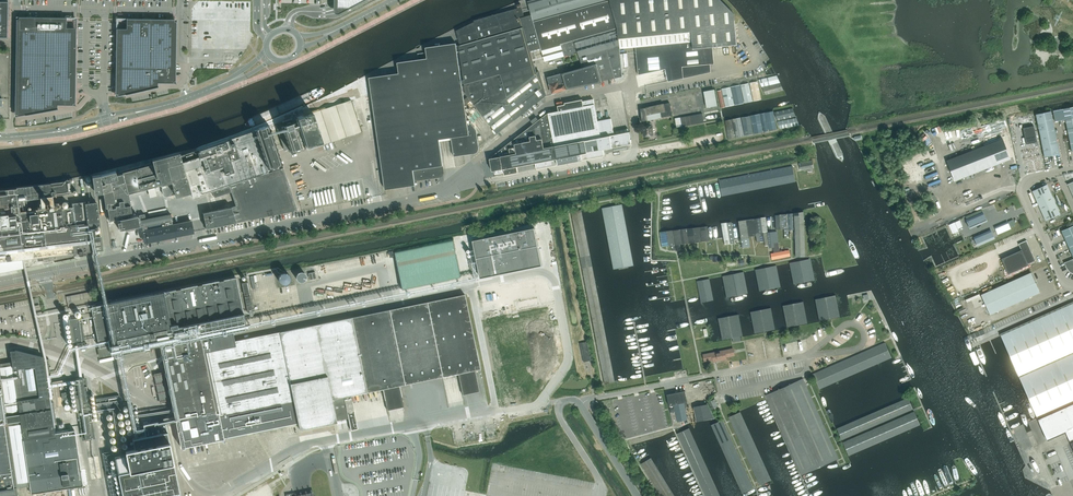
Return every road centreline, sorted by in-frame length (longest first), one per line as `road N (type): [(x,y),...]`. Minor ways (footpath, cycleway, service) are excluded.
road 1 (unclassified): [(0,281),(451,187)]
road 2 (unclassified): [(473,162),(549,103),(631,86)]
road 3 (unclassified): [(1072,169),(1029,179),(1023,191),(1066,289),(1072,286)]
road 4 (secondary): [(33,134),(162,106)]
road 5 (secondary): [(162,106),(33,134)]

